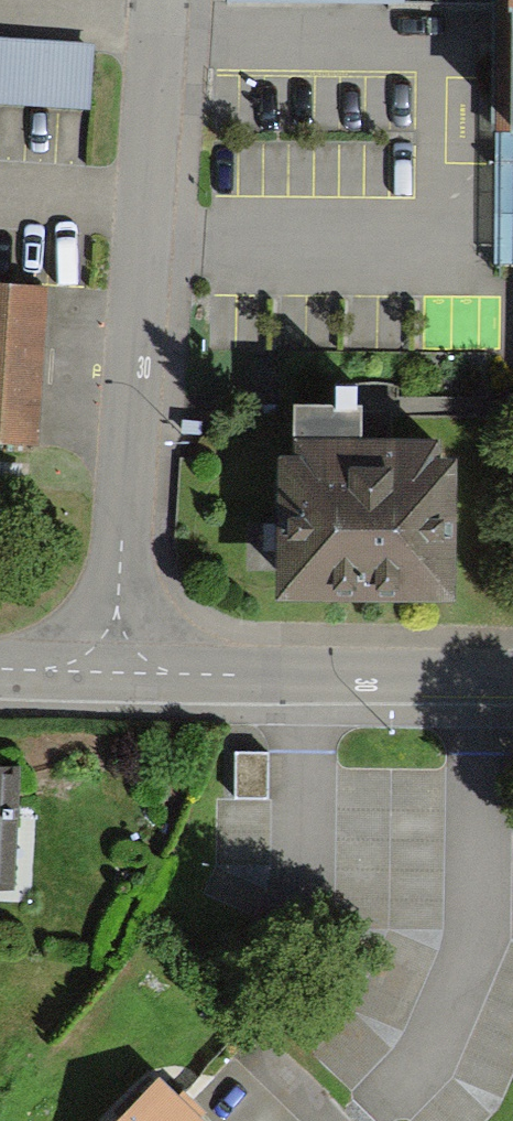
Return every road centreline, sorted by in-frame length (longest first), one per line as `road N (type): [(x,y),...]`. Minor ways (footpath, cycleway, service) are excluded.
road 1 (residential): [(115,670),(165,0)]
road 2 (residential): [(115,670),(512,679)]

